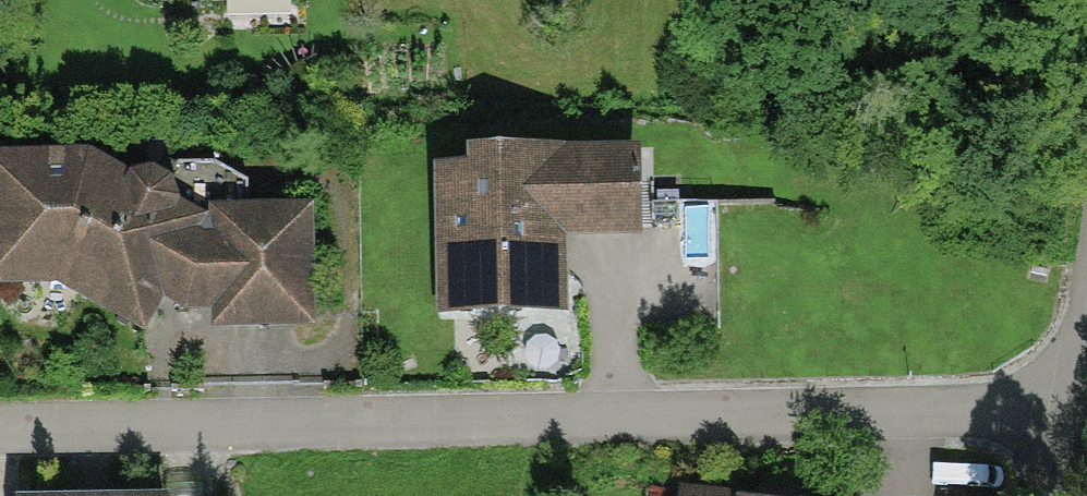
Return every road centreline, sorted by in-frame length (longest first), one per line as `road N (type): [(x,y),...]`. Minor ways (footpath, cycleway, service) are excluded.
road 1 (residential): [(0,429),(1076,408)]

